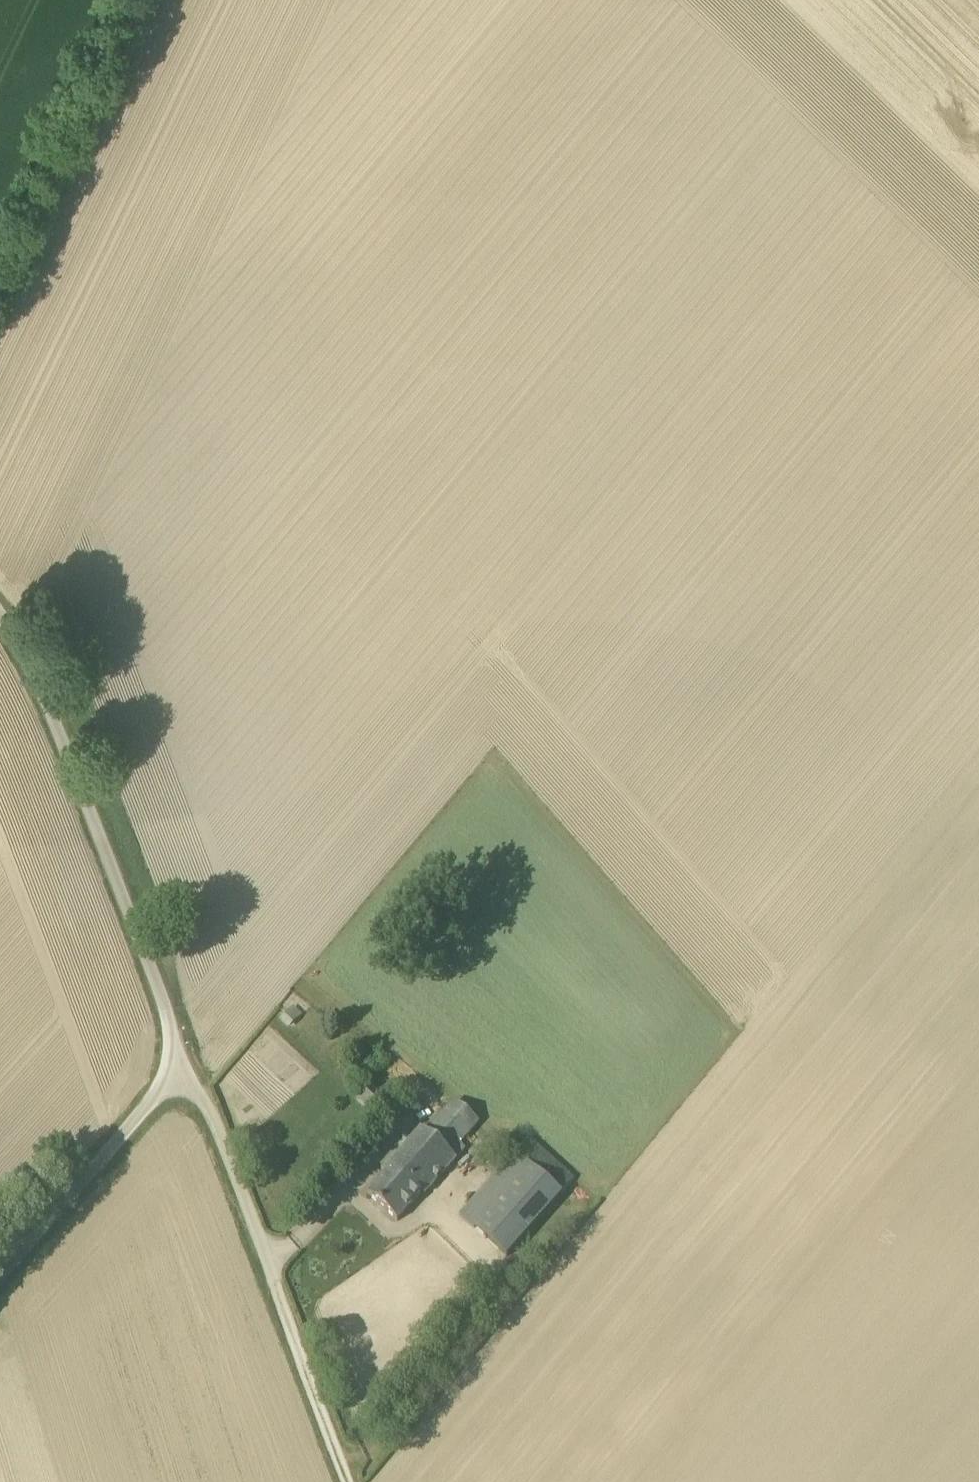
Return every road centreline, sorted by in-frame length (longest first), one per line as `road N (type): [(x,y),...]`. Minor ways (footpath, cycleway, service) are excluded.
road 1 (unclassified): [(188,1067),(38,681),(0,619)]
road 2 (unclassified): [(0,302),(150,0)]
road 3 (unclassified): [(0,1279),(188,1067)]
road 4 (track): [(271,1271),(347,1481)]
road 5 (unclassified): [(271,1271),(188,1067)]

